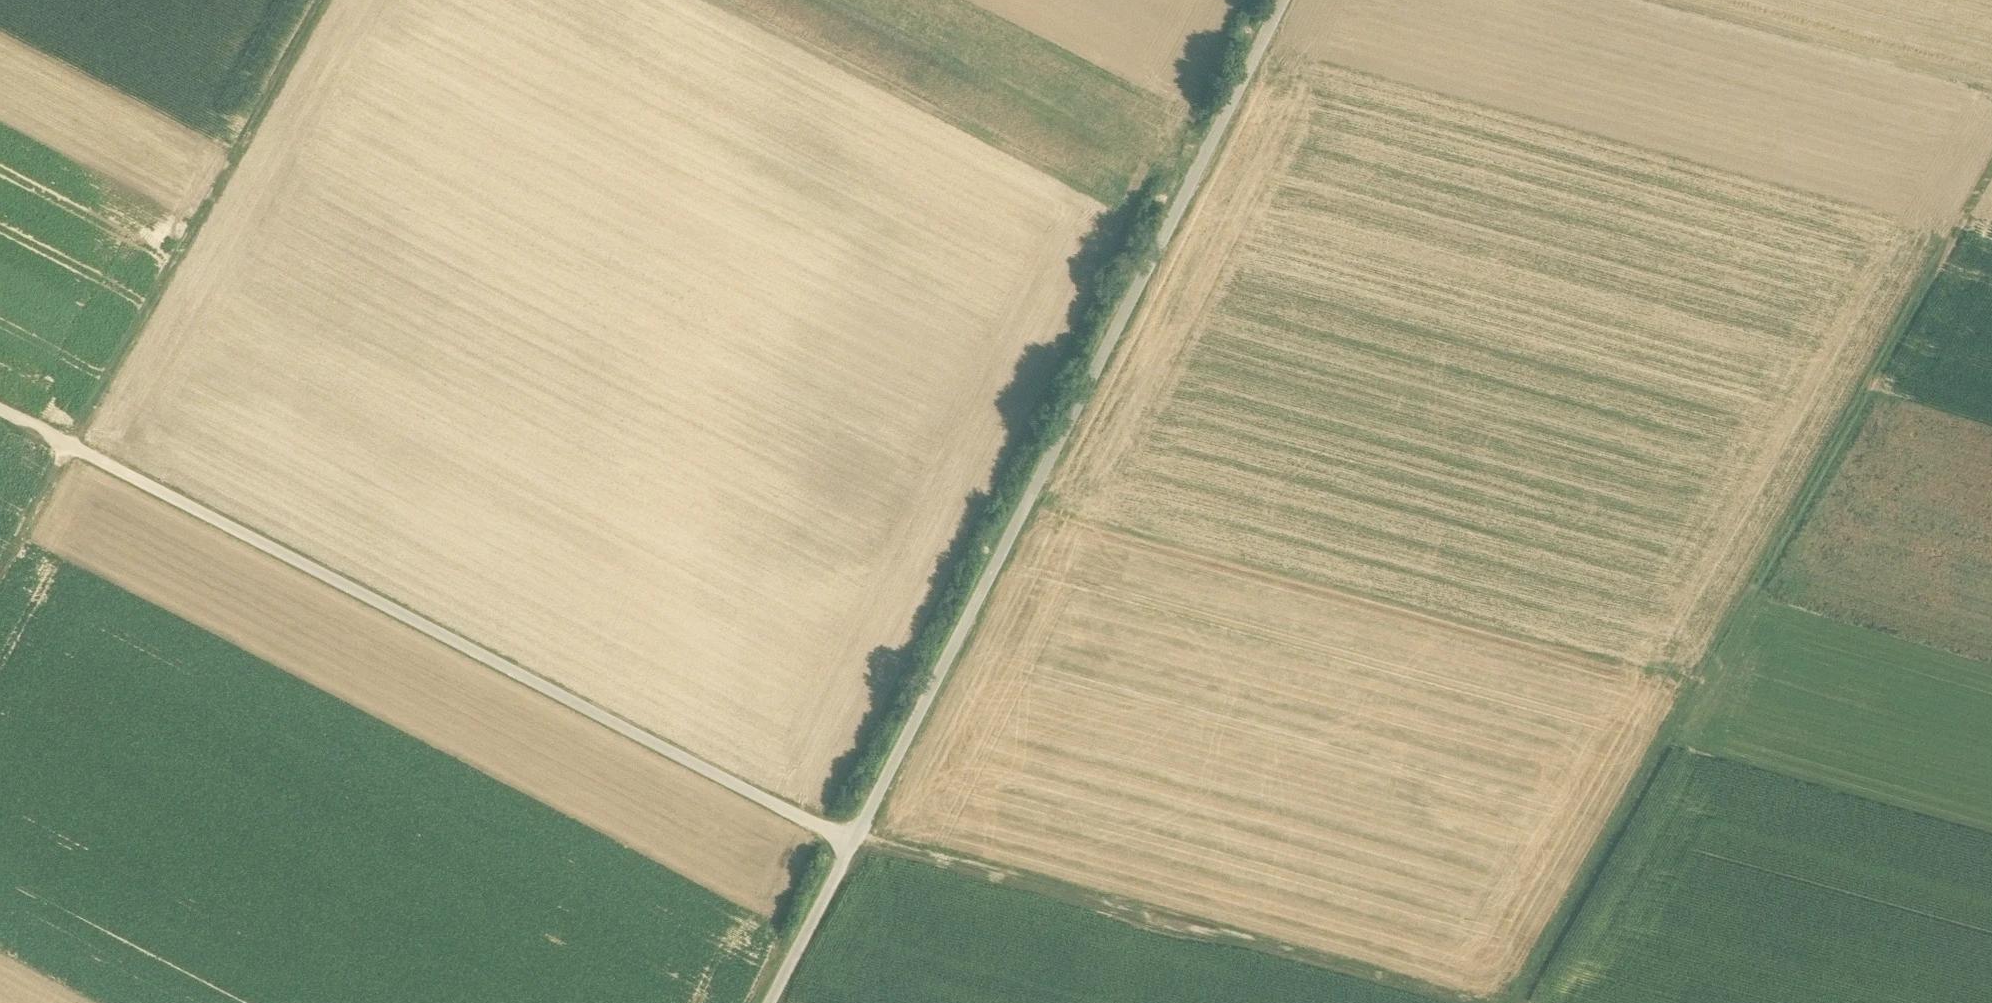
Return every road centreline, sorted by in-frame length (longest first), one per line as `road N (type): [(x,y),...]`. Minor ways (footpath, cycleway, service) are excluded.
road 1 (track): [(0,418),(808,830),(905,864),(1428,1002)]
road 2 (track): [(1284,0),(768,1002)]
road 3 (track): [(1543,1002),(1991,202)]
road 4 (track): [(319,0),(0,573)]

